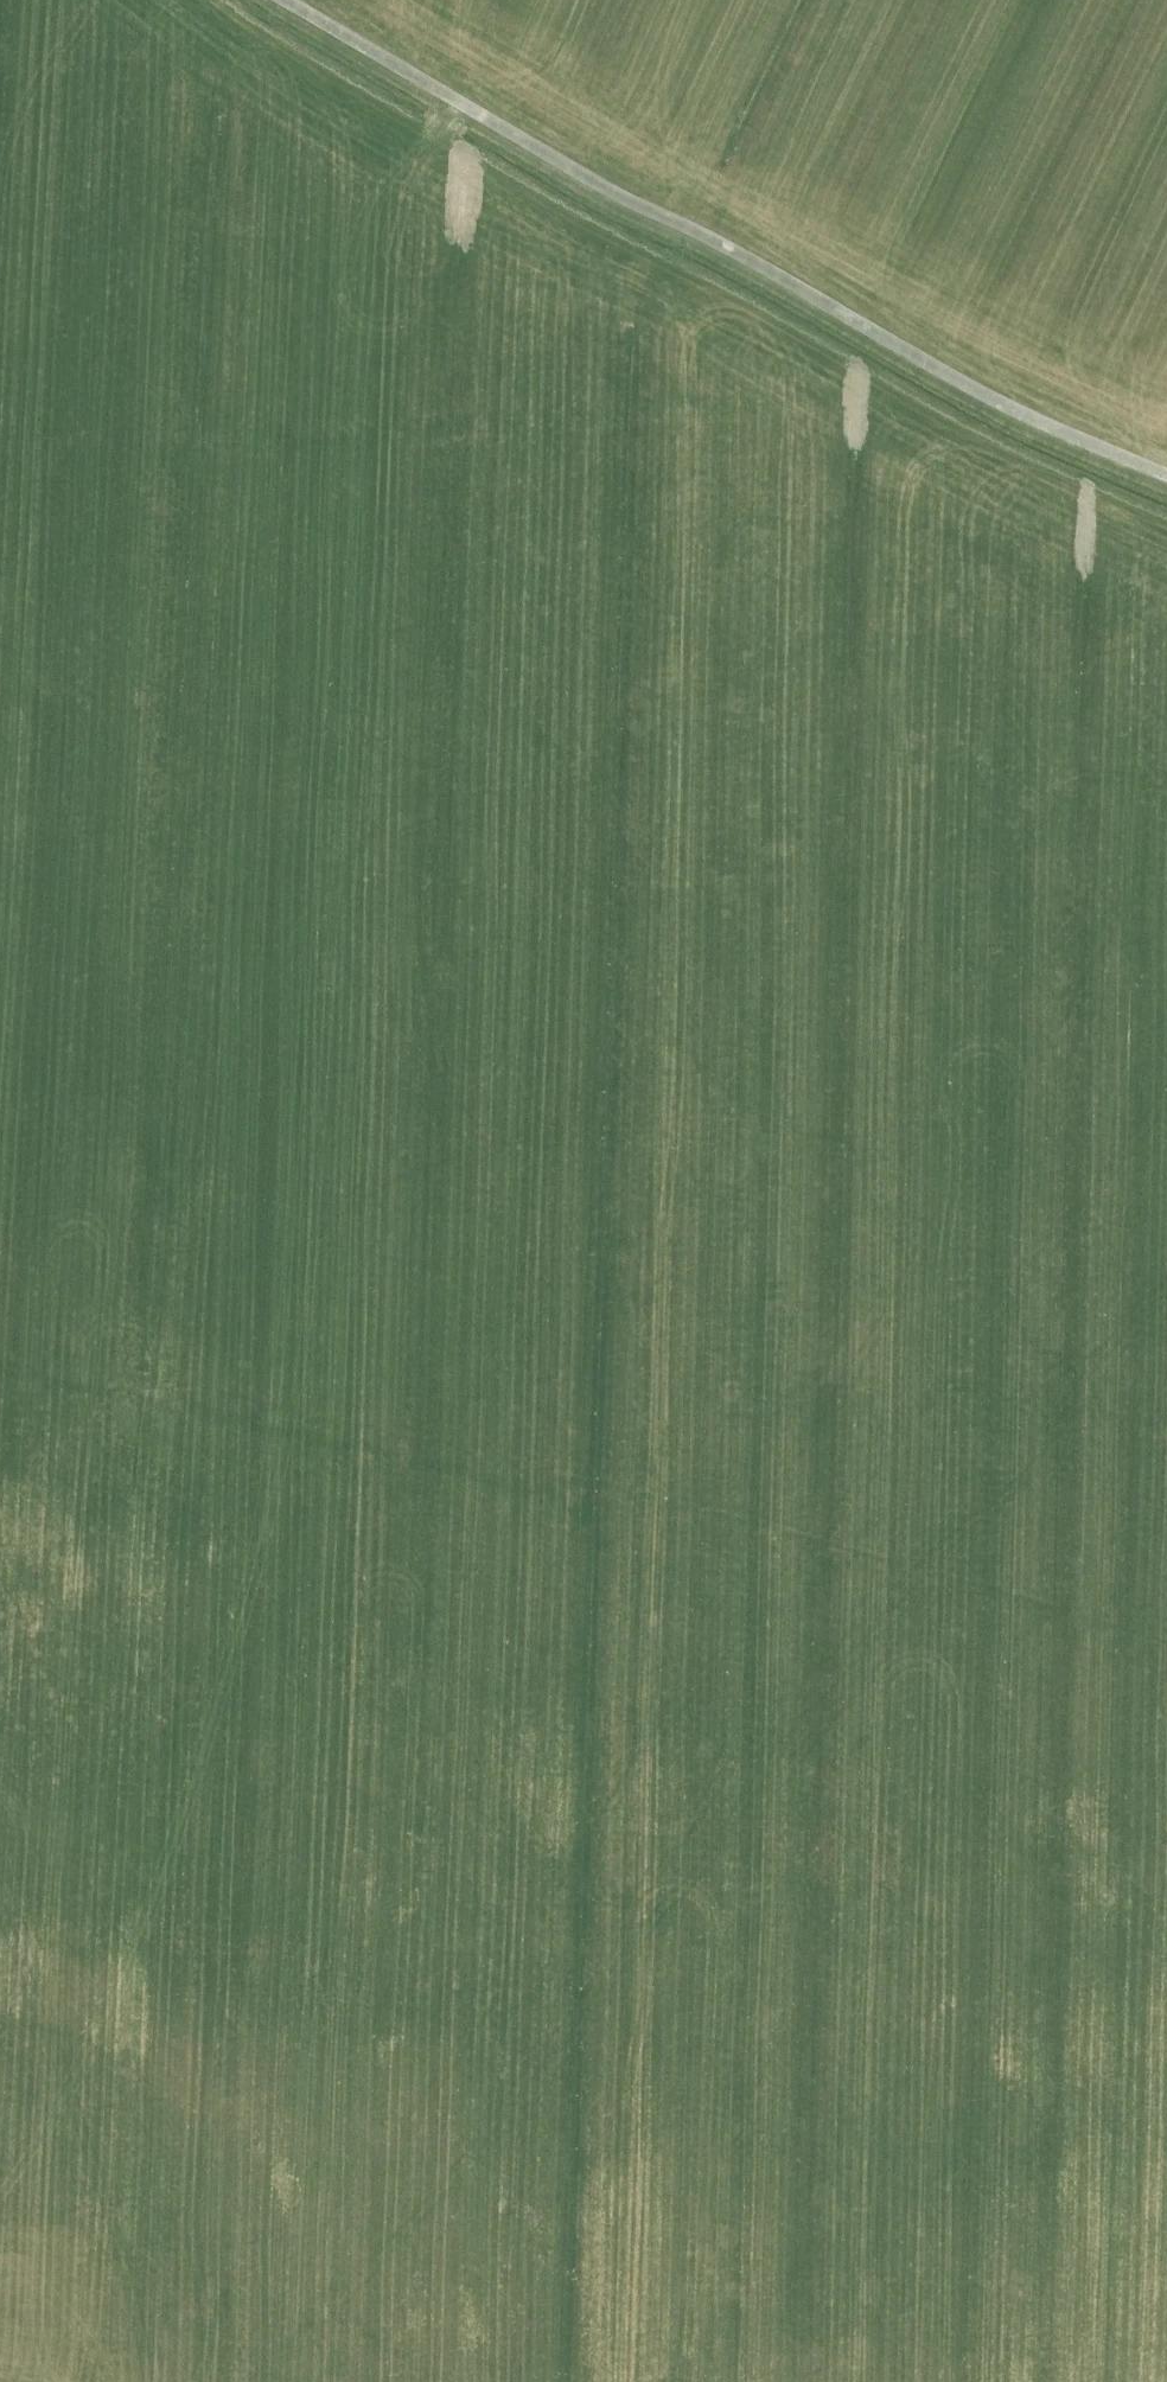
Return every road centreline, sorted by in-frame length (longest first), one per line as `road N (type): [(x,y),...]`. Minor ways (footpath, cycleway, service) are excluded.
road 1 (track): [(284,0),(595,184),(715,240),(931,365),(1166,474)]

